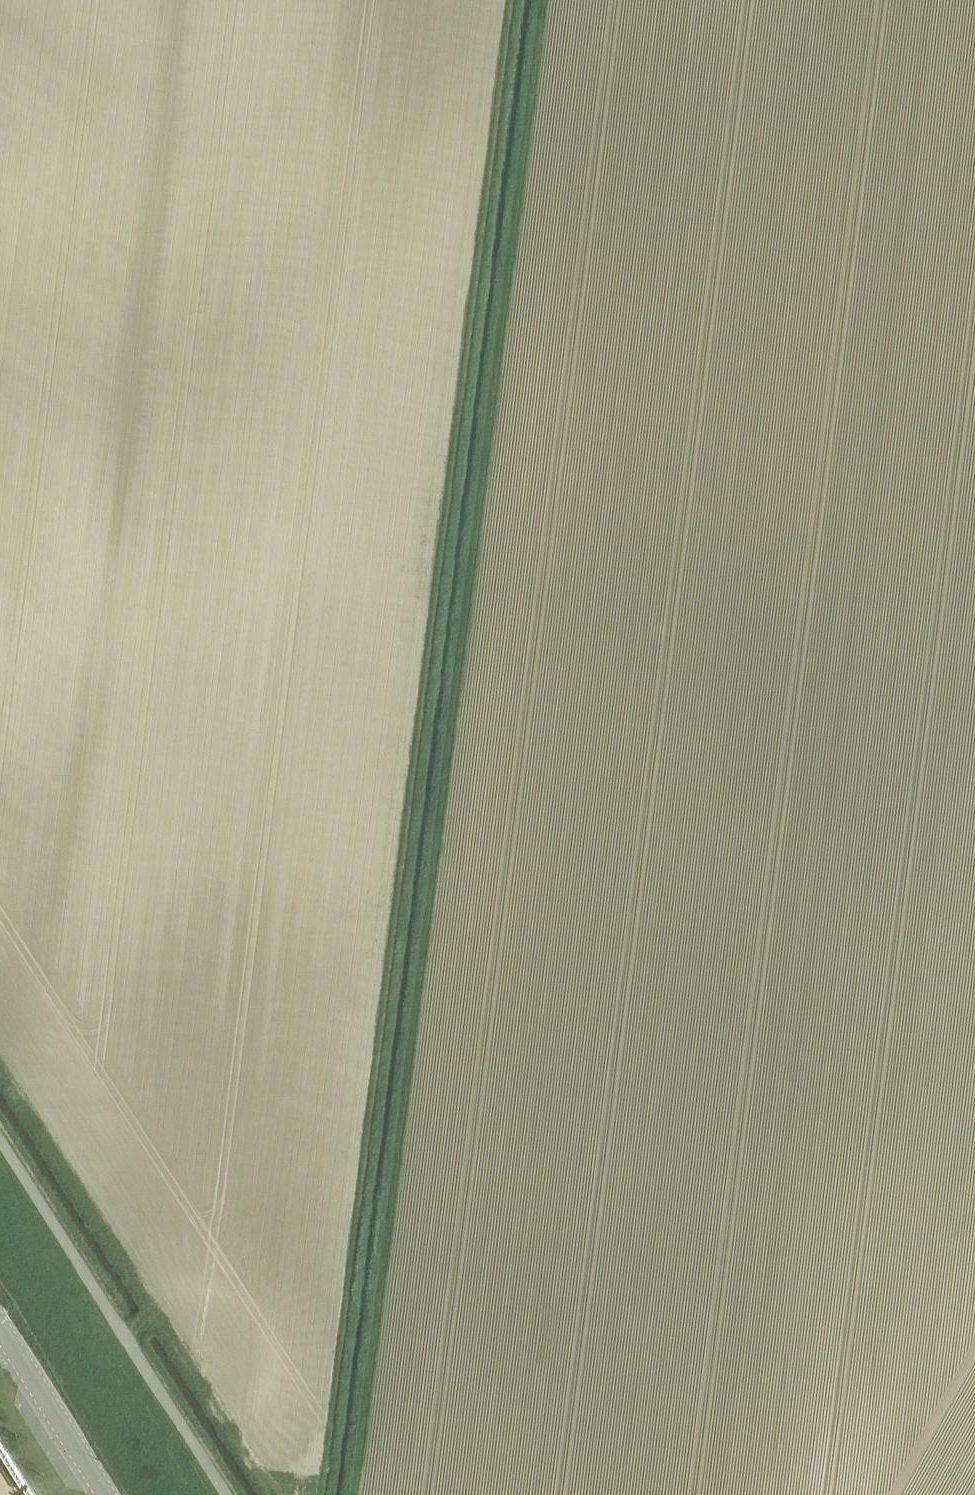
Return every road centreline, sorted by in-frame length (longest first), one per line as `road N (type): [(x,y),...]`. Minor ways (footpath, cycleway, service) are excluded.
road 1 (unclassified): [(236,1494),(0,1128)]
road 2 (tertiary): [(107,1494),(0,1330)]

